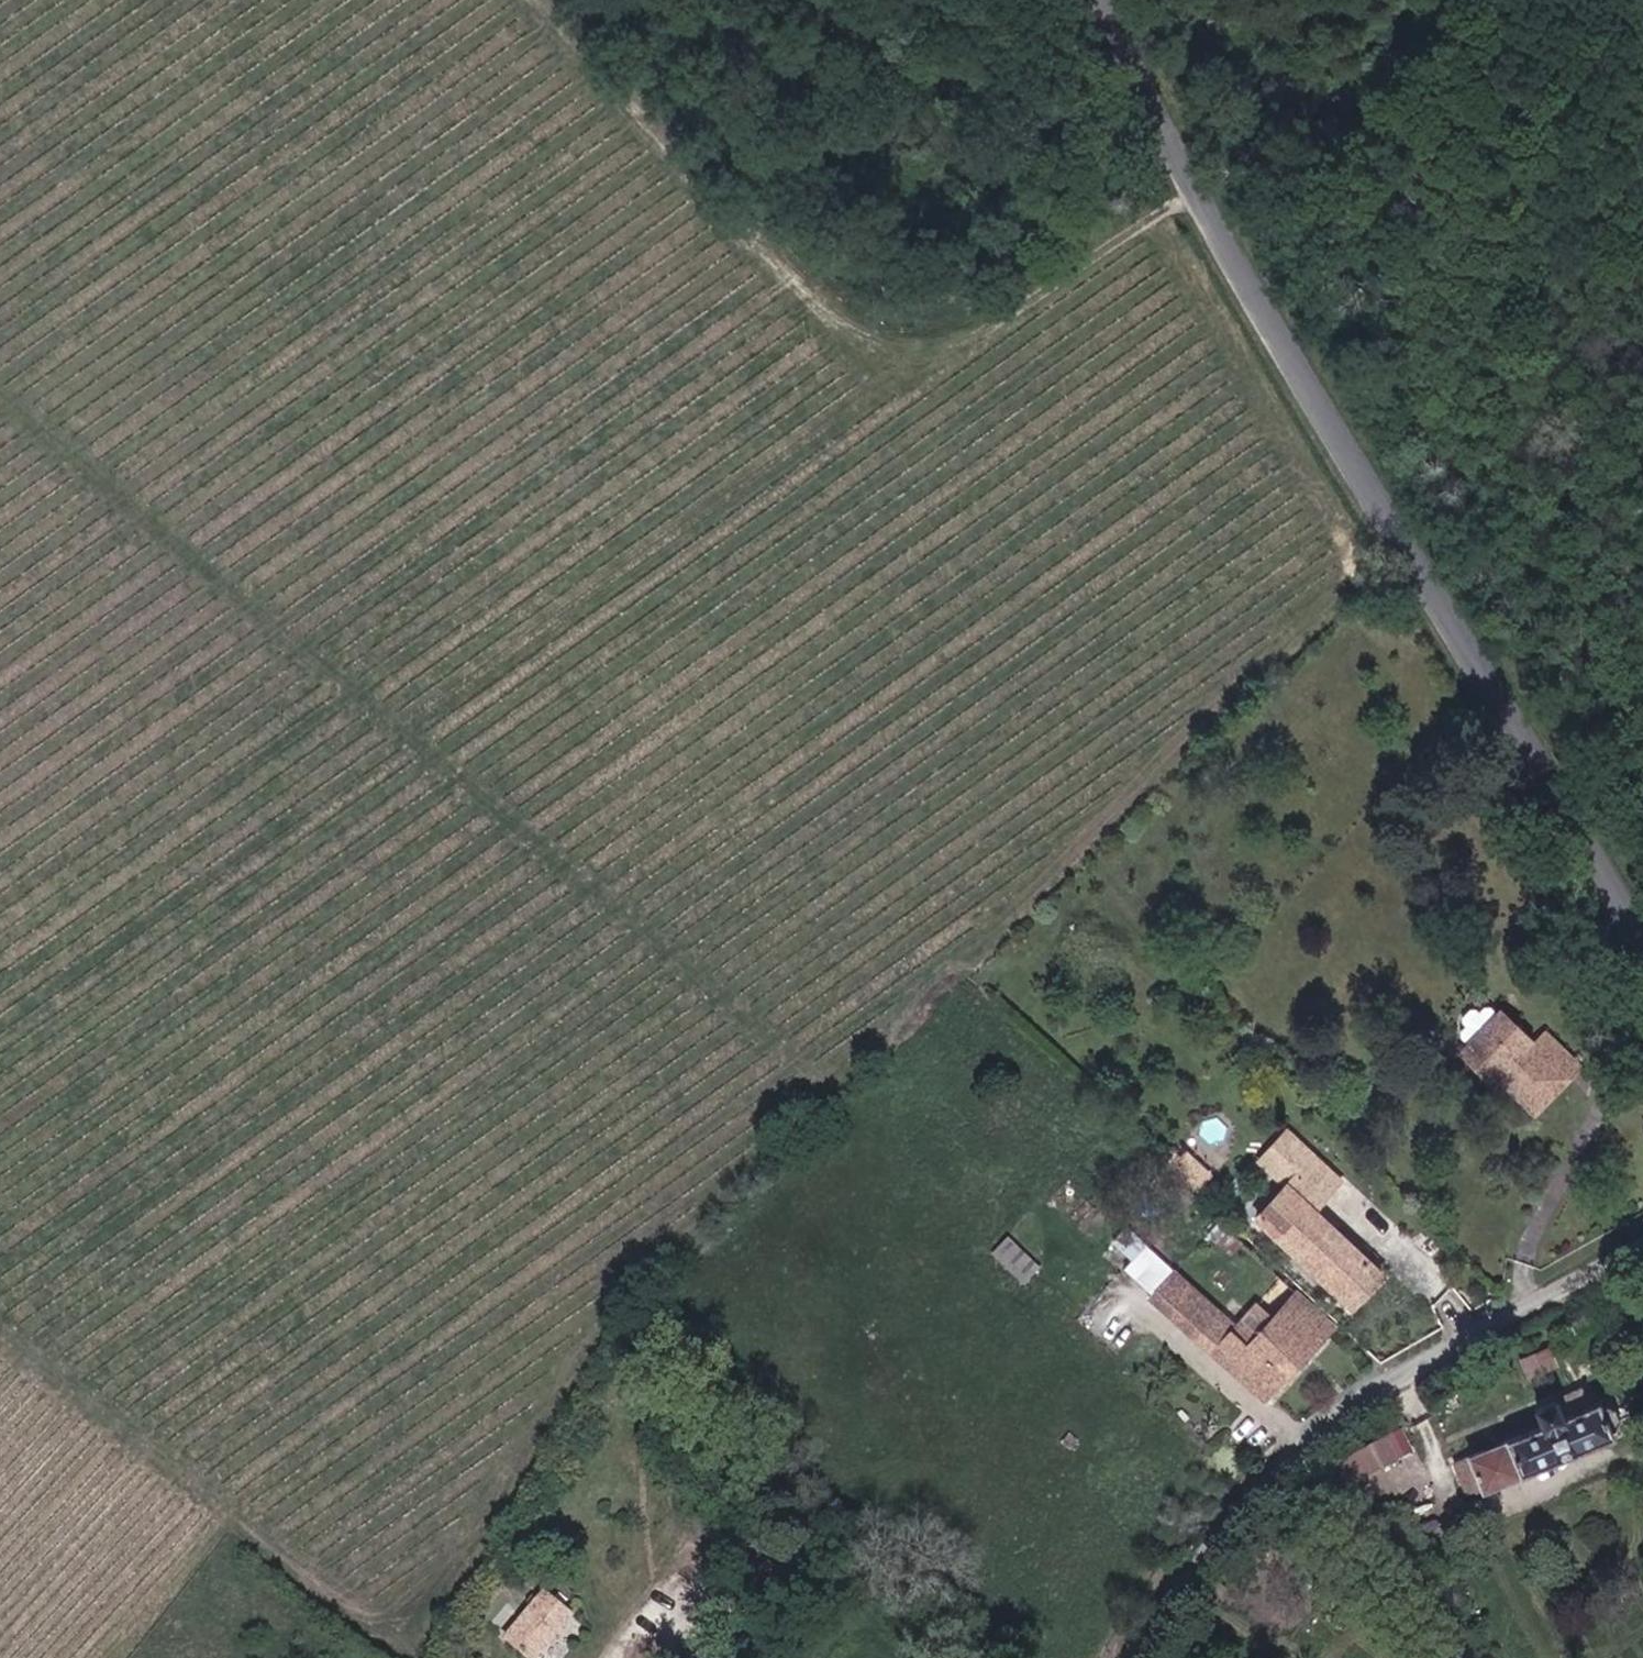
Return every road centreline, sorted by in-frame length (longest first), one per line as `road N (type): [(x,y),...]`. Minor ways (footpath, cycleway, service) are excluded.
road 1 (tertiary): [(1108,0),(1219,221),(1581,804),(1642,927)]
road 2 (residential): [(1642,1251),(1422,1371),(1303,1455),(1186,1594),(1147,1657)]

